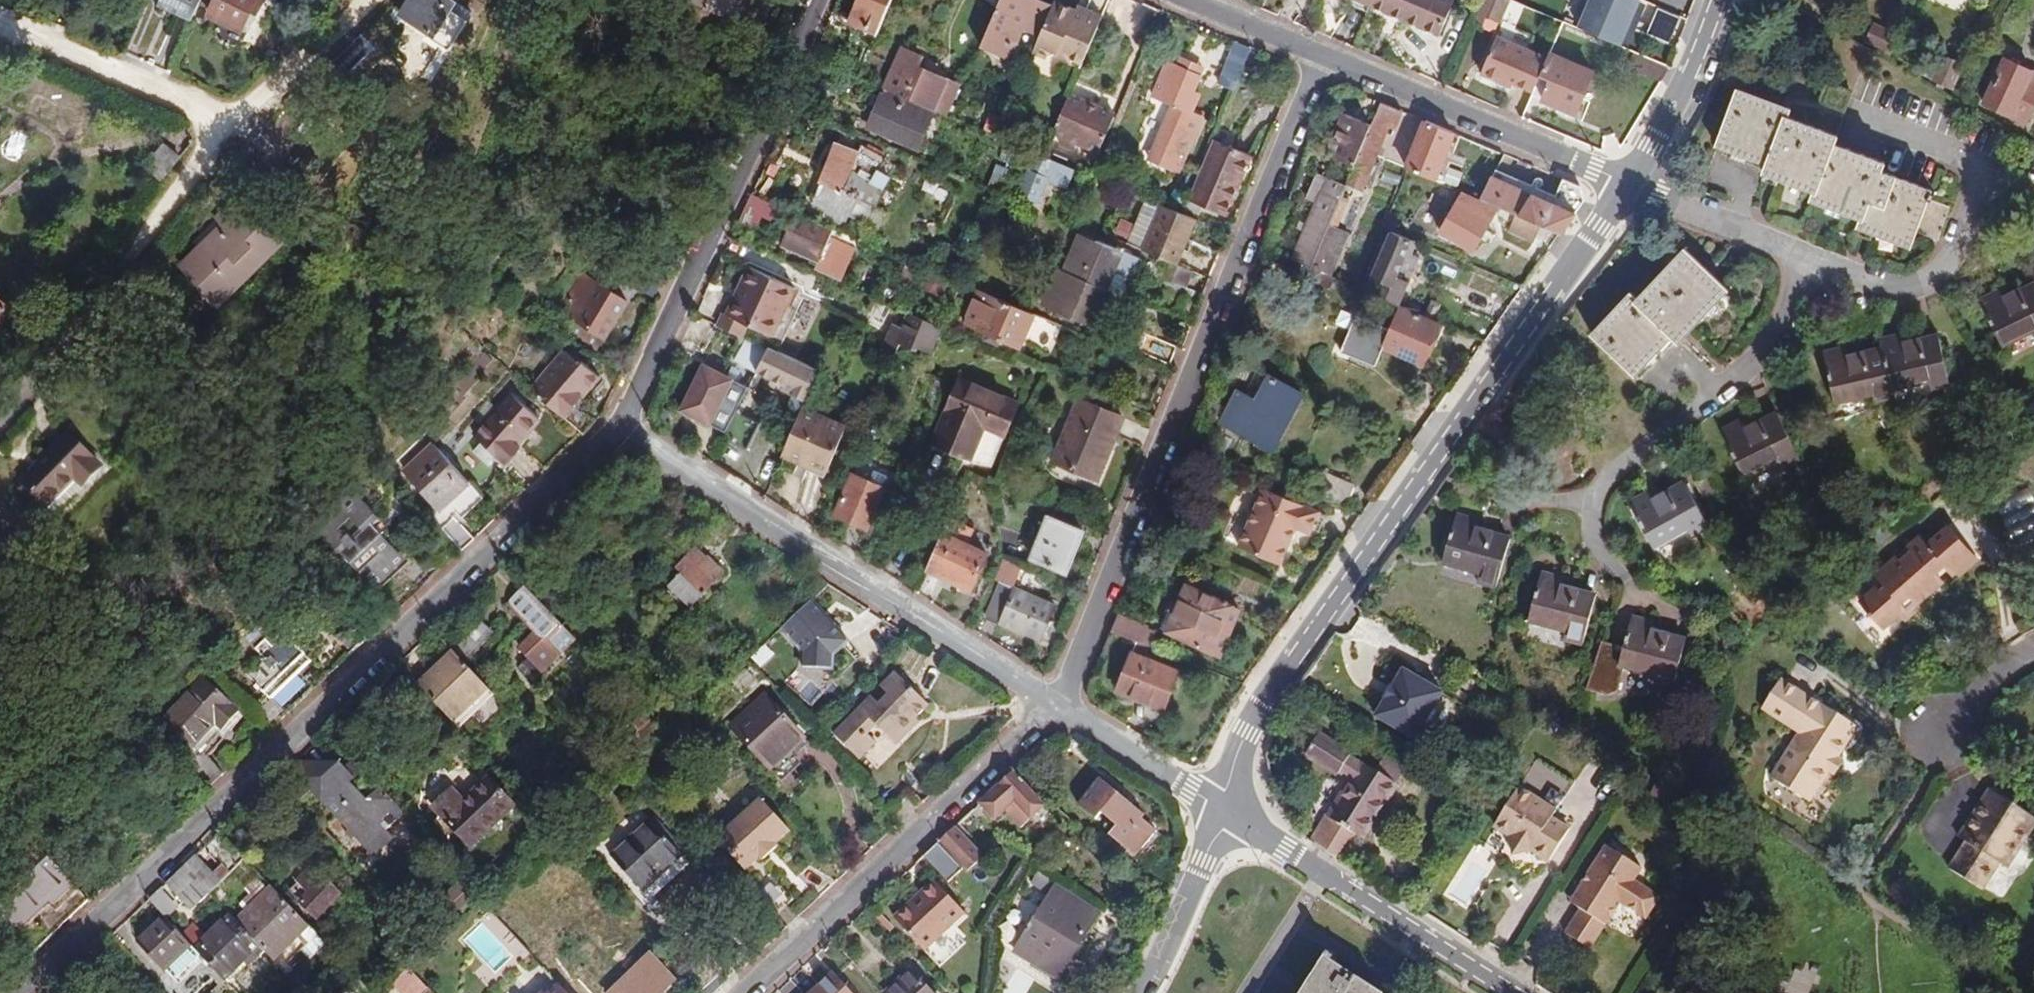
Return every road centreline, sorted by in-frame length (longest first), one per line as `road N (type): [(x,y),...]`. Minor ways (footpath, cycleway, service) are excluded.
road 1 (residential): [(621,424),(20,992)]
road 2 (tertiary): [(1623,190),(1288,664),(1248,733),(1225,811)]
road 3 (residential): [(1325,58),(1057,706)]
road 4 (residential): [(1057,706),(621,424)]
road 5 (residential): [(813,0),(621,424)]
road 6 (residential): [(1057,706),(744,992)]
road 7 (residential): [(235,124),(41,367),(0,407)]
road 8 (tertiary): [(1516,992),(1225,811)]
road 9 (residential): [(1325,58),(1589,167),(1623,190)]
road 10 (residential): [(235,124),(0,24)]
road 11 (tertiary): [(1722,0),(1669,125),(1623,190)]
road 12 (residential): [(1144,992),(1225,811)]
road 13 (residential): [(1225,811),(1057,706)]
road 14 (residential): [(360,0),(235,124)]
road 15 (residential): [(1187,0),(1325,58)]
road 16 (residential): [(1939,732),(2033,649)]

